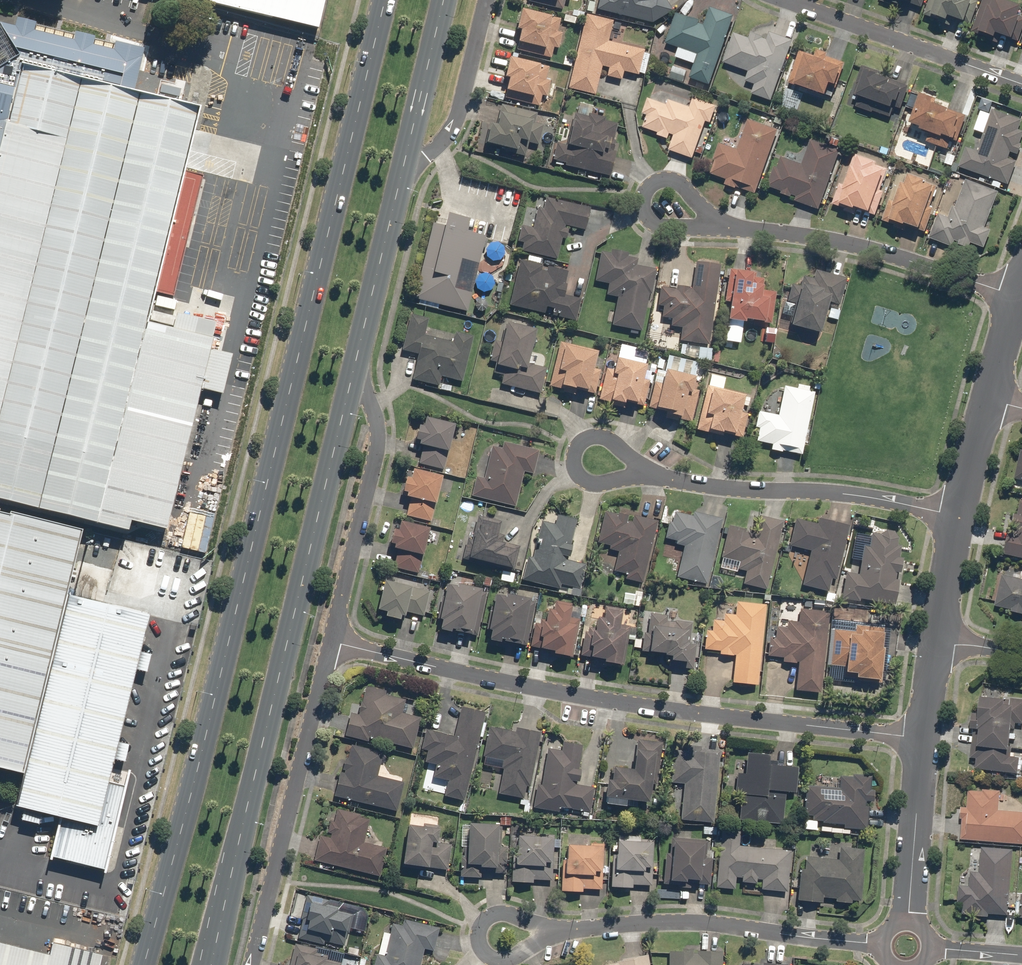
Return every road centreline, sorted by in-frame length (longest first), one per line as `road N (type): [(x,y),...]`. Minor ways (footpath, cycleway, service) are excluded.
road 1 (primary): [(147,964),(385,0)]
road 2 (primary): [(357,362),(214,964)]
road 3 (residential): [(331,643),(589,698),(923,737)]
road 4 (residential): [(331,643),(251,964)]
road 5 (residential): [(552,932),(691,921),(879,943)]
road 6 (residential): [(639,473),(708,484),(863,489),(964,510)]
road 7 (residential): [(709,227),(845,243),(1018,298)]
road 8 (residential): [(357,362),(377,449),(331,643)]
road 9 (residential): [(1021,84),(787,0)]
road 10 (residential): [(487,0),(459,111),(404,174)]
road 11 (primary): [(404,174),(357,362)]
road 12 (residential): [(923,737),(905,919)]
road 13 (primary): [(446,0),(404,174)]
road 14 (residential): [(552,932),(508,958),(485,953),(479,934),(489,918),(529,923)]
road 15 (residential): [(709,227),(665,227),(649,220),(644,200),(660,181),(695,200)]
road 16 (residential): [(964,510),(940,643)]
road 17 (residential): [(639,473),(583,473),(582,443),(599,437),(619,448)]

